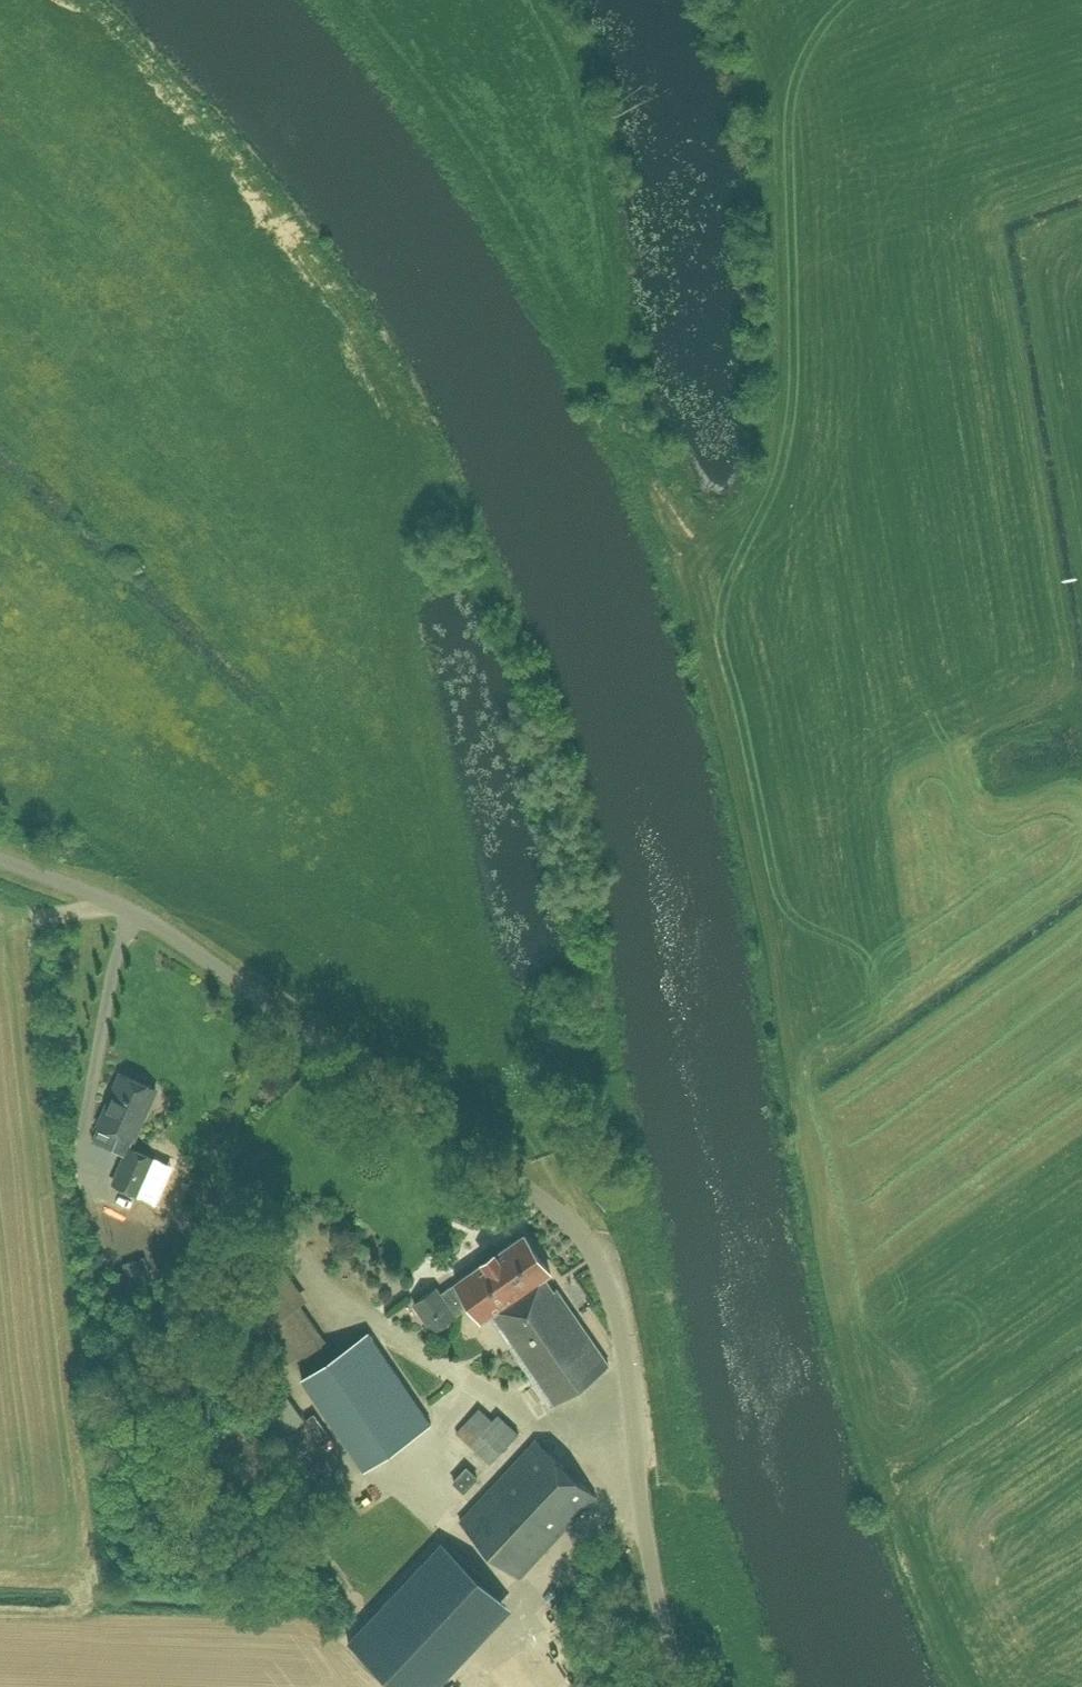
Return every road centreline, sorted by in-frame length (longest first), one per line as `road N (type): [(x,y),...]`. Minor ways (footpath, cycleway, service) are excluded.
road 1 (unclassified): [(690,1686),(641,1507),(621,1334),(596,1256),(568,1220),(184,943),(0,864)]

